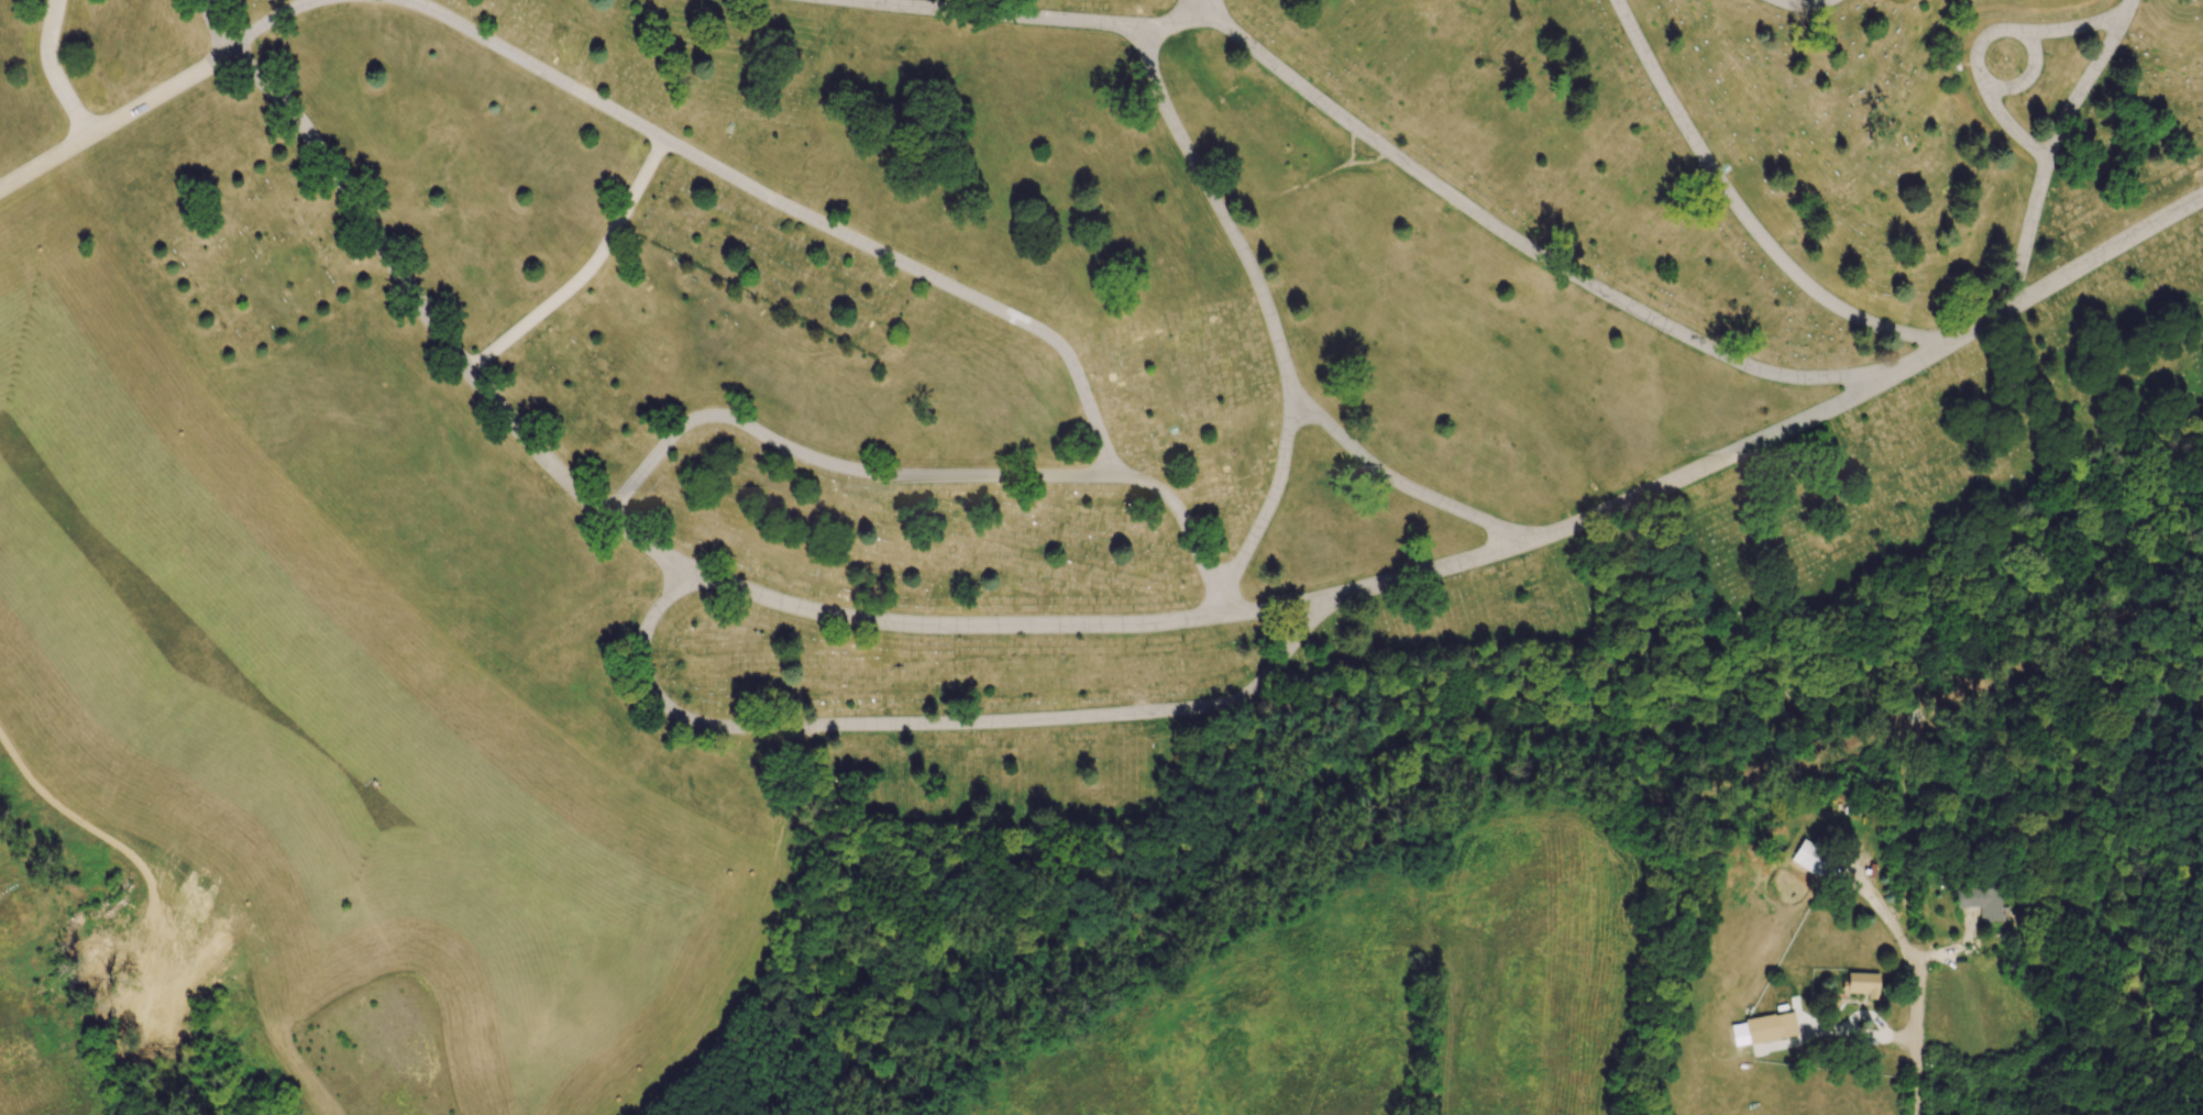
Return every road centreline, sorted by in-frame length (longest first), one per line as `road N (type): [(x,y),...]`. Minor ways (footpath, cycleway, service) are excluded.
road 1 (residential): [(1917,1114),(1916,961)]

